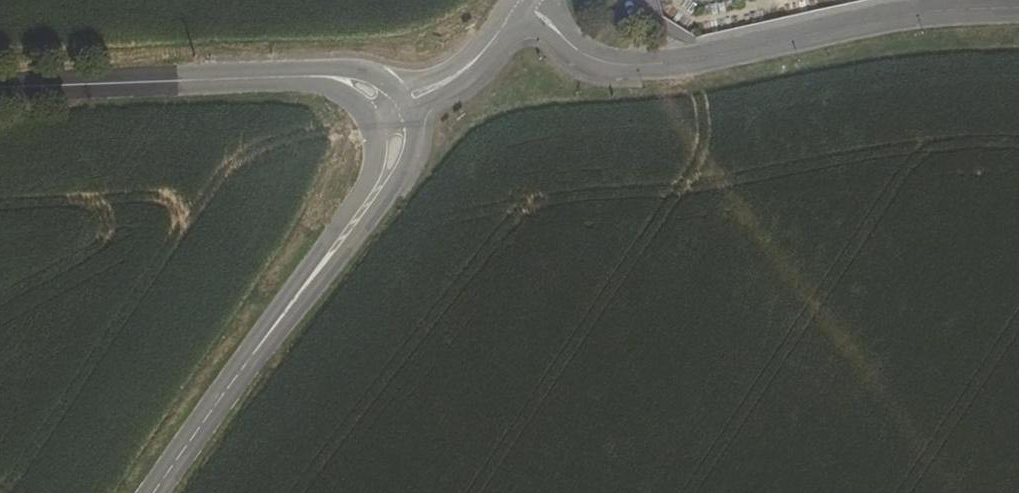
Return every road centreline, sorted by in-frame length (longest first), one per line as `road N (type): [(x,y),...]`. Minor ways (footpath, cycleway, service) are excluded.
road 1 (tertiary): [(1018,7),(923,13),(633,66),(576,51),(519,3)]
road 2 (track): [(1018,61),(870,69),(755,92),(690,94),(679,61)]
road 3 (tertiary): [(0,88),(287,78)]
road 4 (tertiary): [(278,322),(401,178),(411,156),(413,116)]
road 5 (tertiary): [(373,132),(368,176),(354,205),(278,322)]
road 6 (tertiary): [(278,322),(157,492)]

